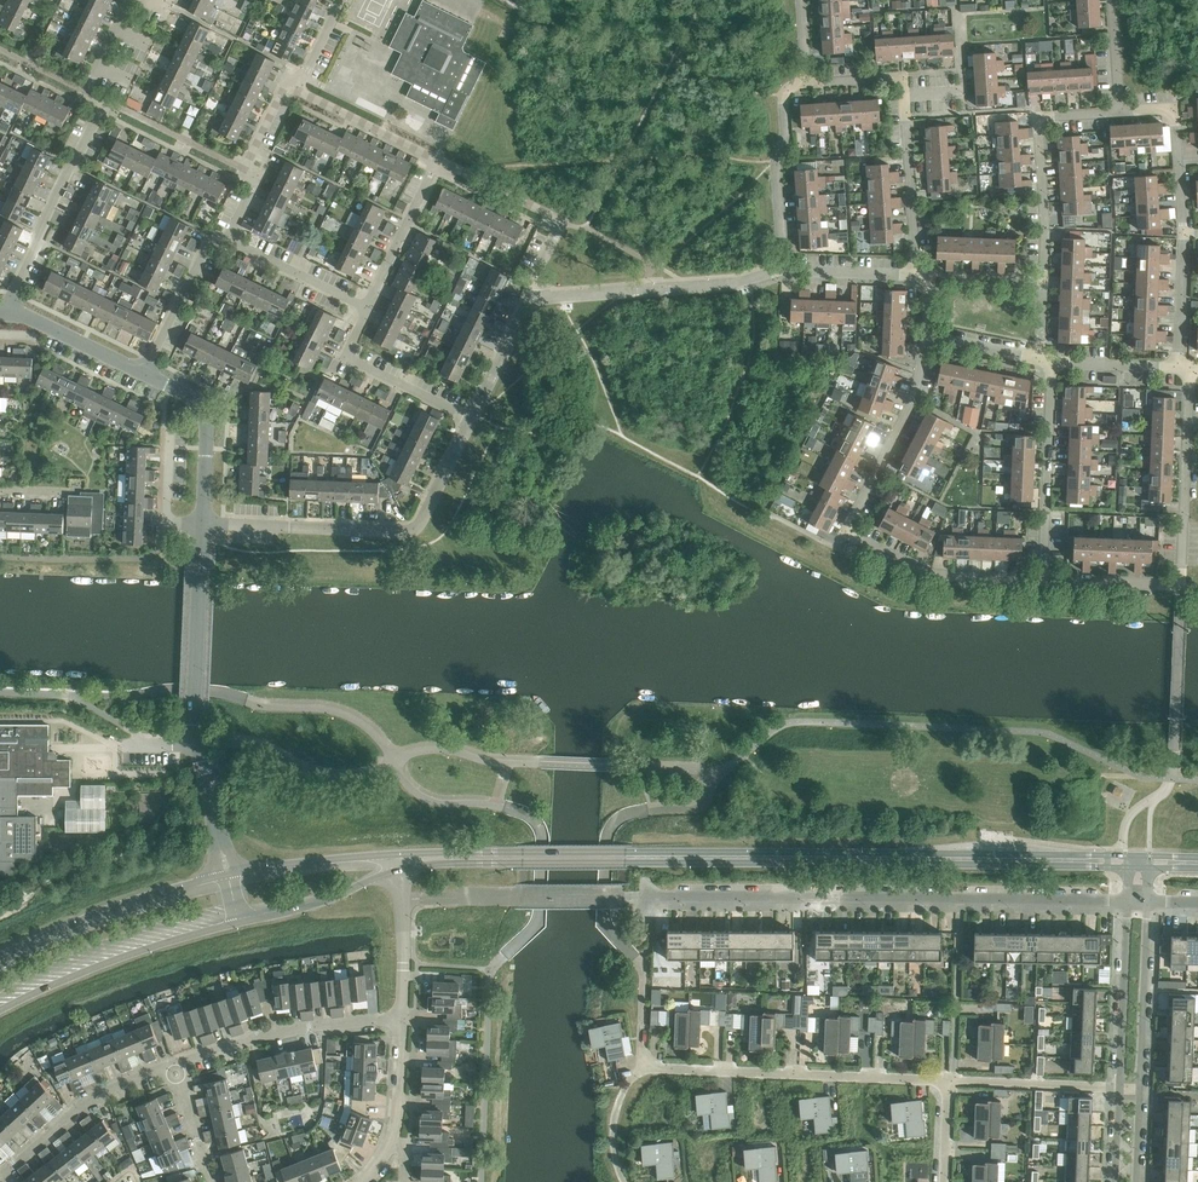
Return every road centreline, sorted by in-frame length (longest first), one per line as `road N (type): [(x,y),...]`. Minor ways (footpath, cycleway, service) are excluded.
road 1 (secondary): [(1127,856),(395,854)]
road 2 (secondary): [(396,871),(466,863),(1127,867)]
road 3 (residential): [(1124,902),(647,899)]
road 4 (residential): [(1045,577),(947,576),(850,529),(919,386),(924,339)]
road 5 (residential): [(474,419),(416,530),(202,525)]
road 6 (residential): [(1121,114),(1048,118),(1042,131),(1042,361)]
road 7 (residential): [(639,1063),(947,1079)]
road 8 (residential): [(921,272),(902,75),(805,84)]
road 9 (residential): [(10,313),(98,112),(97,70)]
road 10 (secondary): [(0,1011),(111,963),(238,924)]
road 11 (residential): [(781,272),(725,285),(538,298)]
road 12 (secondary): [(227,878),(90,921),(0,961)]
road 13 (residential): [(174,1071),(282,1035),(399,1020)]
road 14 (residential): [(538,298),(532,277),(561,219),(440,160)]
road 15 (residential): [(1182,583),(1187,380),(1179,366)]
road 16 (residential): [(1045,577),(1053,361)]
road 17 (tertiary): [(197,741),(202,525)]
road 18 (residential): [(0,1175),(107,1091),(174,1071)]
road 19 (residential): [(805,84),(784,100),(781,272)]
road 20 (residential): [(365,311),(348,359),(474,419)]
road 21 (residential): [(1124,902),(1112,1088)]
road 22 (residential): [(1140,1088),(1149,902)]
road 23 (tertiary): [(202,525),(204,426),(197,407),(143,376)]
road 24 (residential): [(440,160),(285,88)]
road 25 (secondary): [(395,854),(227,878)]
road 26 (residential): [(226,239),(253,183),(245,169),(285,88)]
road 27 (residential): [(440,160),(365,311)]
road 28 (secondary): [(238,924),(299,910),(396,871)]
road 29 (residential): [(947,1079),(1112,1088)]
road 30 (residential): [(143,376),(210,246),(226,239)]
road 31 (residential): [(365,311),(226,239)]
road 32 (tertiary): [(143,376),(10,313)]
road 33 (tertiary): [(227,878),(197,741)]
road 34 (residential): [(921,272),(781,272)]
road 35 (residential): [(1182,583),(1045,577)]
road 36 (residential): [(538,298),(474,419)]
road 37 (residential): [(1179,366),(1181,234)]
road 38 (residential): [(399,1020),(389,1147)]
road 39 (residential): [(1179,366),(1053,361)]
road 40 (residential): [(1042,361),(924,339)]

